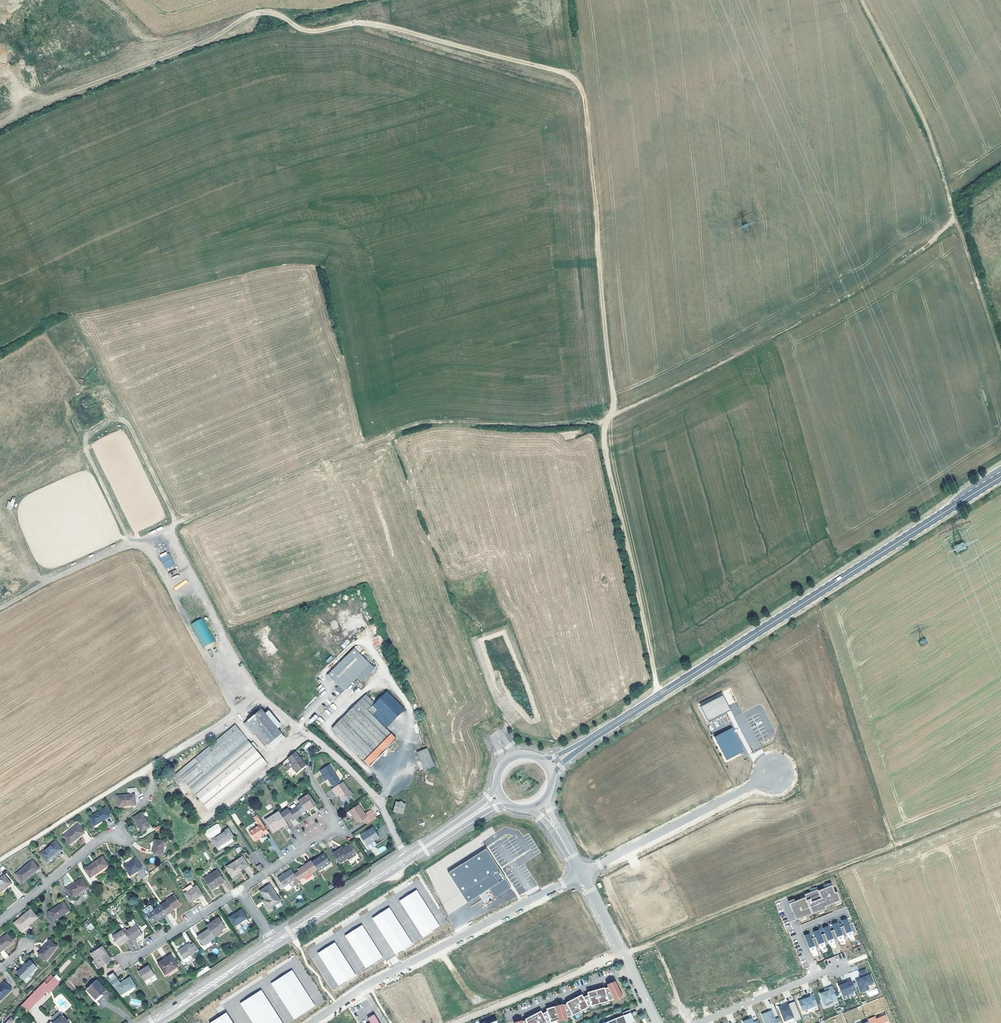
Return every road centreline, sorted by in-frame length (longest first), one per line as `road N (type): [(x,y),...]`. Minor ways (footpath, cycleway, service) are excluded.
road 1 (track): [(168,527),(413,425),(604,425),(882,276),(956,222)]
road 2 (track): [(612,416),(584,96),(573,80),(375,24),(309,32),(269,13),(117,49)]
road 3 (track): [(0,608),(168,527),(259,695),(0,860)]
road 4 (track): [(457,1022),(1000,804)]
road 5 (primary): [(1000,477),(598,734)]
road 6 (residential): [(582,873),(369,984),(311,1022)]
road 7 (track): [(659,695),(604,425)]
road 8 (track): [(956,222),(921,115),(861,0)]
road 9 (unclassified): [(407,859),(363,783),(259,695)]
road 10 (residential): [(774,774),(582,873)]
road 11 (residential): [(240,891),(332,828),(331,809),(309,773)]
road 12 (residential): [(582,873),(656,1022)]
road 13 (primary): [(407,859),(275,943)]
road 14 (residential): [(698,1022),(838,966)]
road 15 (residential): [(0,922),(103,837),(117,836)]
road 16 (track): [(1000,361),(956,222)]
road 17 (primary): [(275,943),(153,1022)]
road 18 (residential): [(126,960),(240,891)]
road 19 (primary): [(498,780),(488,799),(407,859)]

